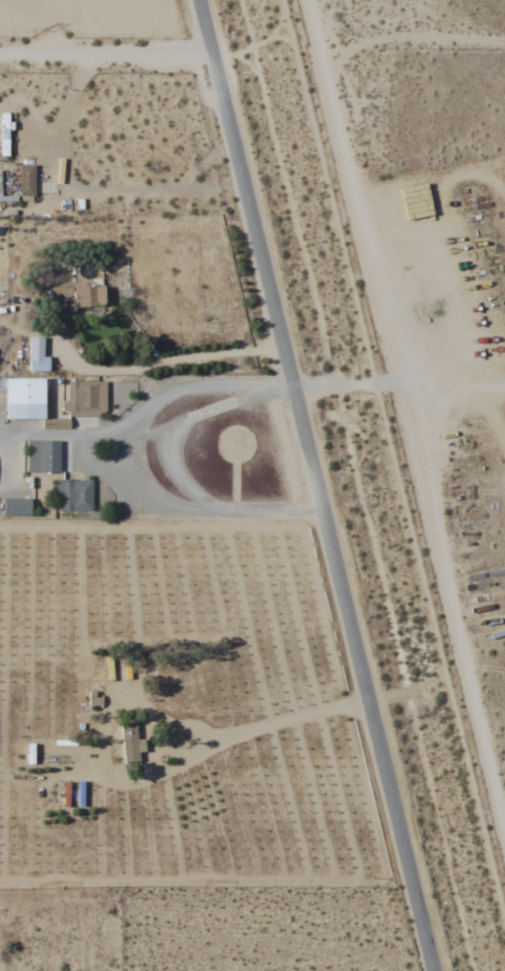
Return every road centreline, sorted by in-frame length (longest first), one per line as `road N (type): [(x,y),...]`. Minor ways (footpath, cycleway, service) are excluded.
road 1 (secondary): [(200,0),(435,970)]
road 2 (residential): [(214,57),(0,52)]

